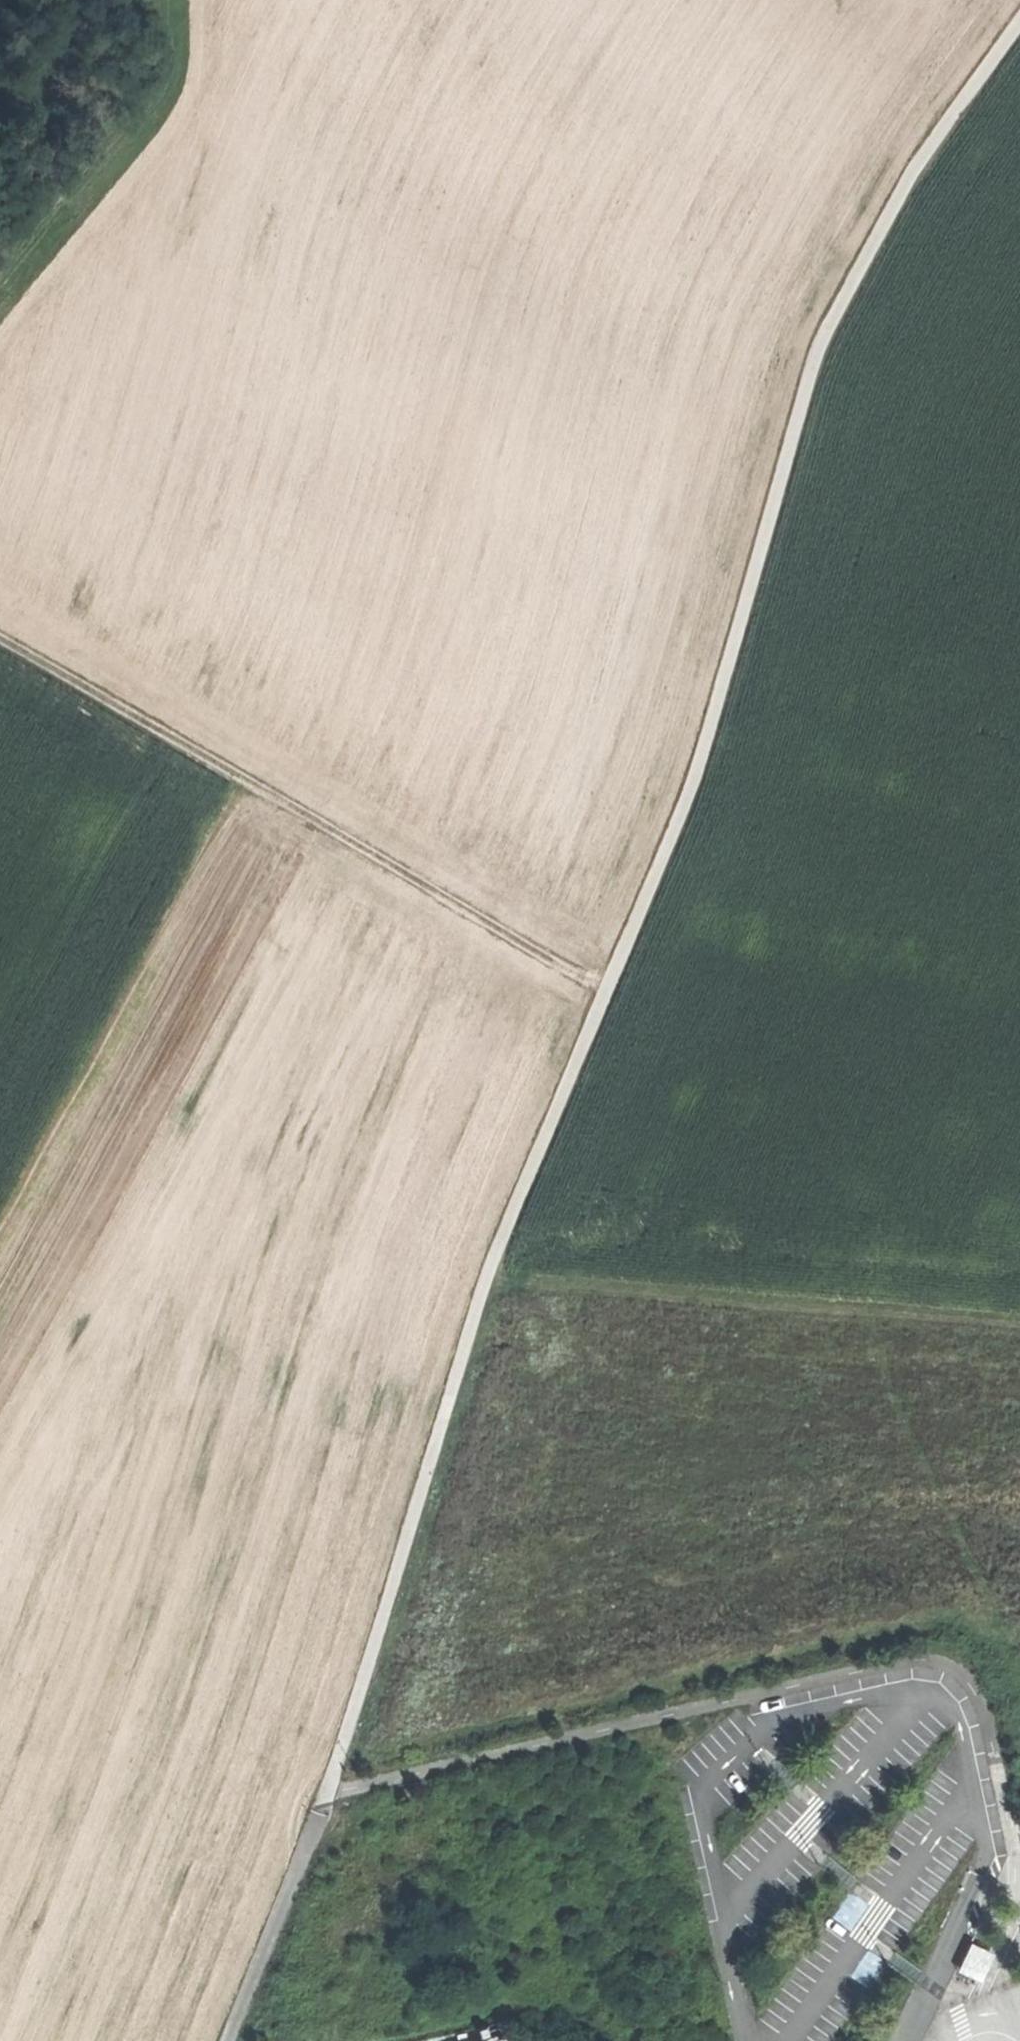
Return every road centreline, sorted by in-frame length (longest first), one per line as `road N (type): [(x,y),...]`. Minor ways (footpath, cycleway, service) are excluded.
road 1 (track): [(0,642),(605,992)]
road 2 (track): [(182,0),(156,84),(0,278)]
road 3 (unclassified): [(906,2040),(988,1863)]

